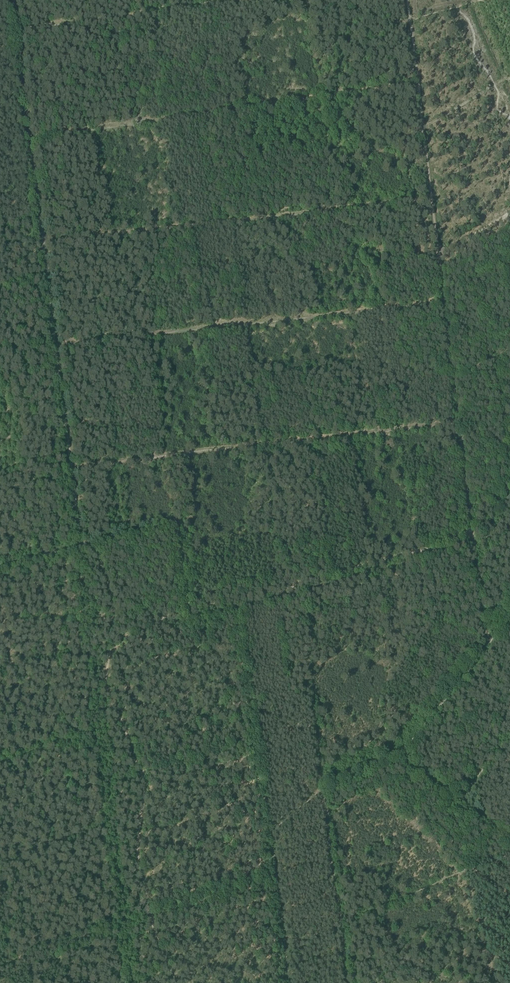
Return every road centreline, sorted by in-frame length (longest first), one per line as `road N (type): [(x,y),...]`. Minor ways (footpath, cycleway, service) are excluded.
road 1 (track): [(397,309),(56,345)]
road 2 (track): [(321,782),(258,746),(141,775),(105,686)]
road 3 (track): [(438,249),(406,0)]
road 4 (track): [(107,785),(141,775),(138,860),(177,982)]
road 5 (track): [(14,0),(44,244)]
road 6 (track): [(474,548),(237,611)]
road 7 (track): [(44,244),(71,465)]
road 8 (track): [(289,982),(272,838),(322,788)]
road 9 (track): [(348,982),(322,788)]
road 10 (track): [(190,621),(175,526),(104,541)]
road 11 (track): [(490,635),(398,751)]
road 12 (track): [(470,504),(453,372)]

